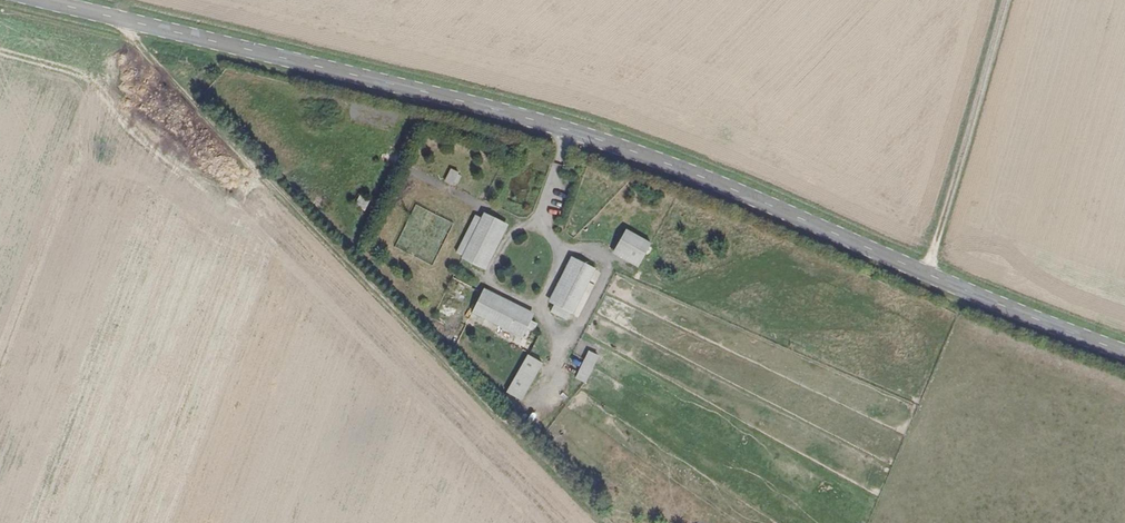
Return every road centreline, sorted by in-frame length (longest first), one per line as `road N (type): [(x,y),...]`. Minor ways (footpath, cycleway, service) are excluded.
road 1 (tertiary): [(1124,352),(569,130),(45,0)]
road 2 (track): [(609,522),(146,54),(122,19)]
road 3 (track): [(1005,0),(926,273)]

